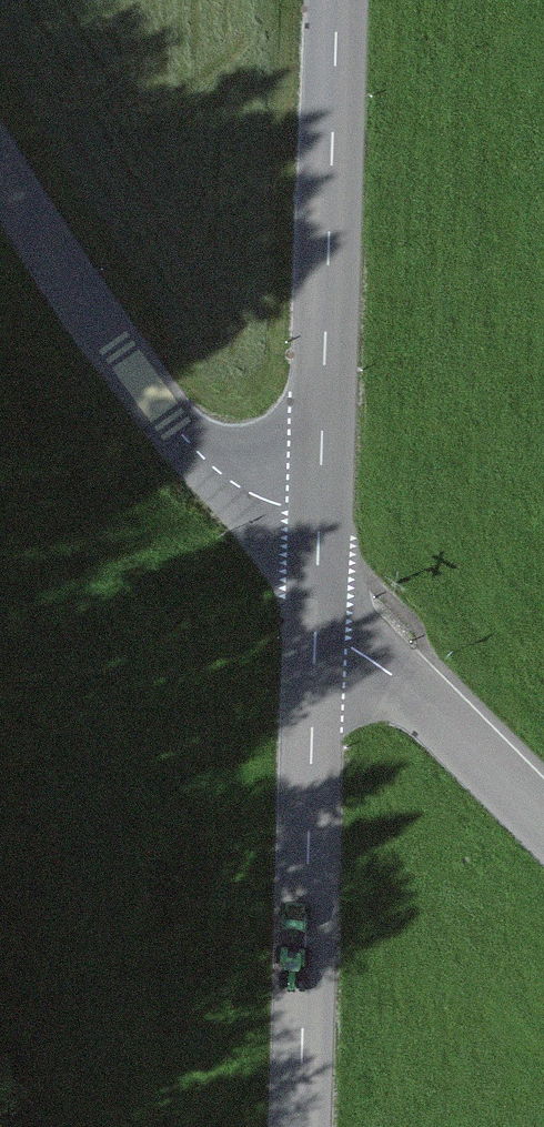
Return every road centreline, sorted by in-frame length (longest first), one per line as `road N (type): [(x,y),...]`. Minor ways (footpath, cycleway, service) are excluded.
road 1 (tertiary): [(342,0),(324,522)]
road 2 (tertiary): [(0,154),(168,425),(206,468),(251,498),(324,522)]
road 3 (tertiary): [(323,644),(303,1126)]
road 4 (tertiary): [(323,644),(374,666),(543,827)]
road 5 (tertiary): [(324,522),(323,644)]

